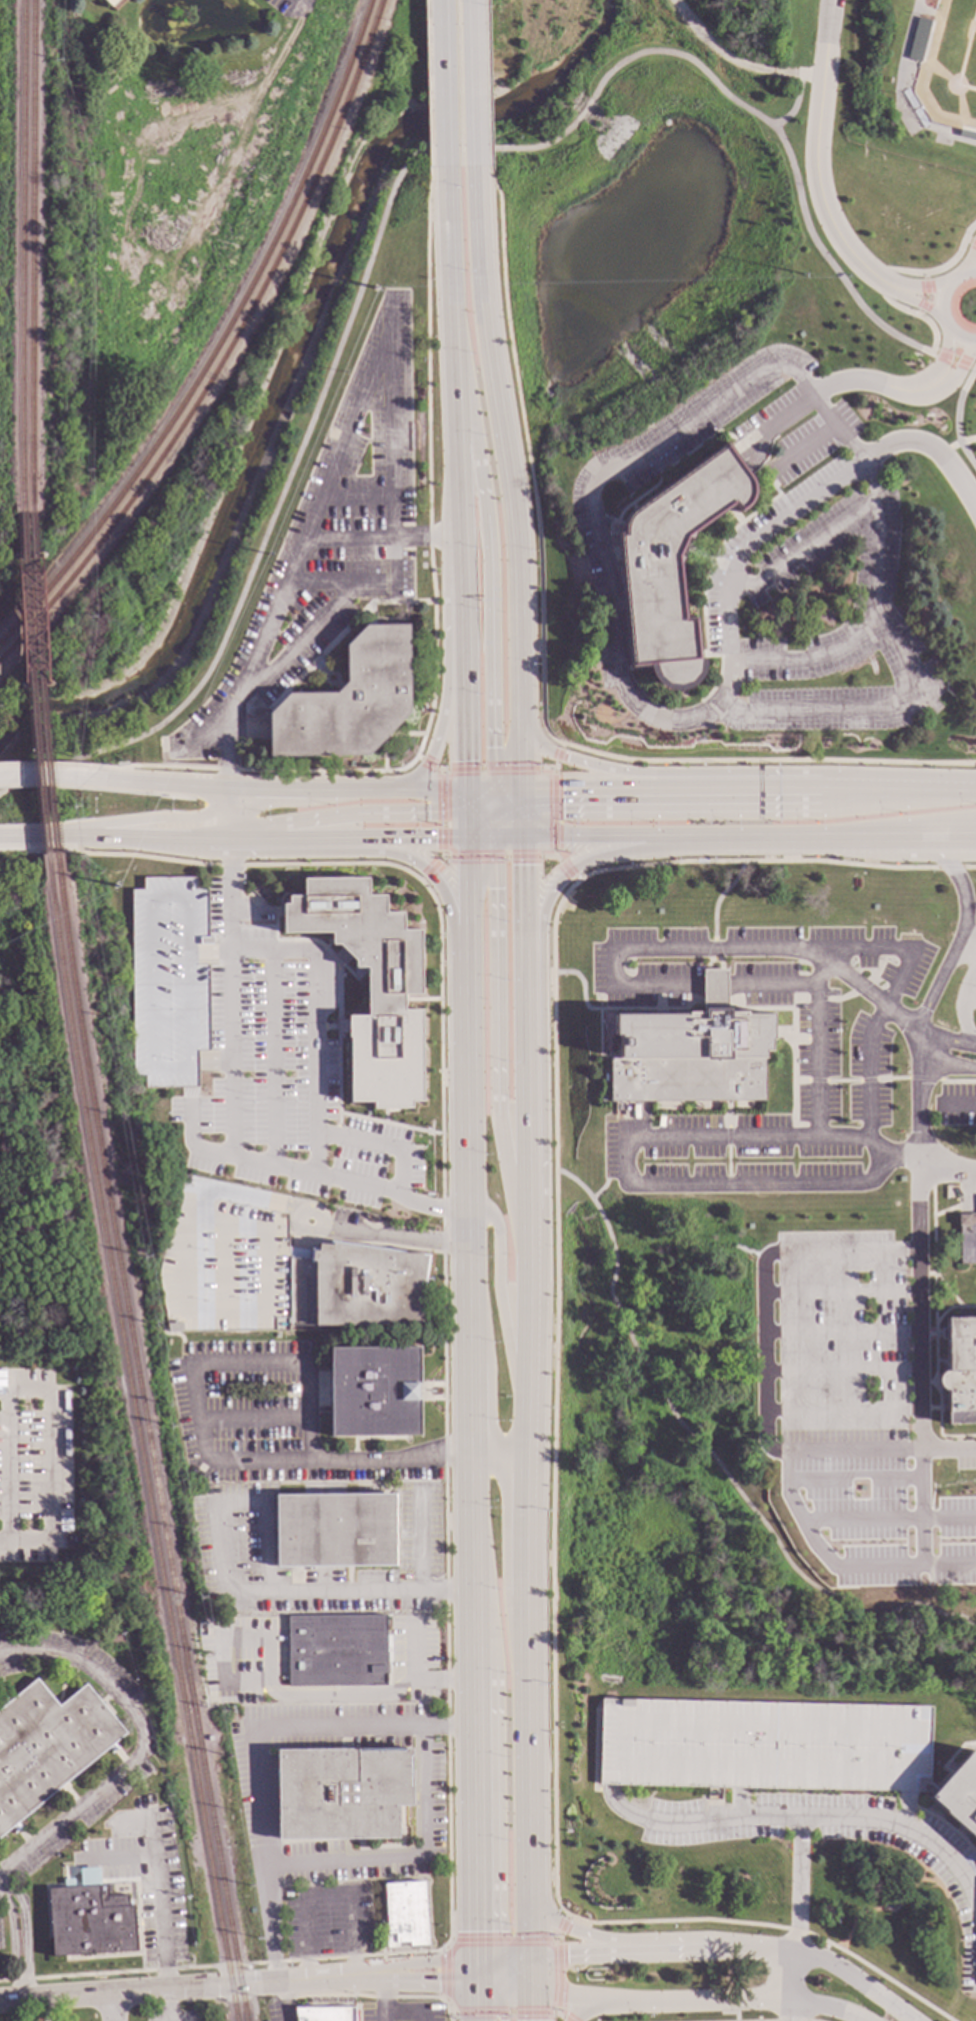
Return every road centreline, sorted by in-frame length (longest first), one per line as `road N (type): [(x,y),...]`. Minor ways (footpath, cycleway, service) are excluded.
road 1 (primary): [(520,719),(518,535),(486,308),(476,166)]
road 2 (primary): [(530,1250),(539,1202),(546,902),(587,862),(696,838)]
road 3 (primary): [(452,333),(486,518),(494,788)]
road 4 (primary): [(530,1250),(497,1116),(493,837)]
road 5 (primary): [(530,1250),(523,836)]
road 6 (primary): [(895,787),(818,775),(619,773),(544,749),(520,719)]
road 7 (primary): [(895,787),(520,788)]
road 8 (primary): [(447,168),(457,537)]
road 9 (residential): [(364,1977),(0,2004)]
road 10 (primary): [(864,787),(820,798),(521,811)]
road 11 (primary): [(532,1893),(525,1598)]
road 12 (primary): [(227,854),(406,857),(439,886),(464,953)]
road 13 (primary): [(472,1668),(475,1962)]
road 14 (primary): [(446,537),(439,728),(419,774),(393,791)]
road 15 (primary): [(464,953),(467,1209)]
road 16 (primary): [(457,537),(463,789)]
road 17 (primary): [(226,839),(335,816),(463,813)]
road 18 (primary): [(696,838),(928,840)]
road 19 (tertiary): [(822,77),(820,195),(842,243),(886,283)]
road 20 (primary): [(526,1410),(500,1307),(498,1229),(483,1209),(467,1209)]
road 21 (primary): [(470,1453),(472,1668)]
road 22 (residential): [(604,2001),(790,2004)]
road 23 (secondary): [(61,836),(206,815),(226,789)]
road 24 (primary): [(442,0),(447,168)]
road 25 (primary): [(476,166),(473,0)]
road 26 (primary): [(467,1209),(469,1367)]
road 27 (residential): [(861,461),(898,440),(921,440),(942,455),(975,506)]
road 28 (primary): [(525,1598),(526,1454)]
road 29 (secondary): [(226,839),(367,839)]
road 30 (residential): [(911,2020),(850,1976),(794,1952)]
road 31 (primary): [(567,837),(696,838)]
road 32 (primary): [(641,1953),(570,1932),(532,1893)]
road 33 (residential): [(812,392),(842,379),(907,393),(935,386)]
road 34 (secondary): [(226,789),(105,782)]

